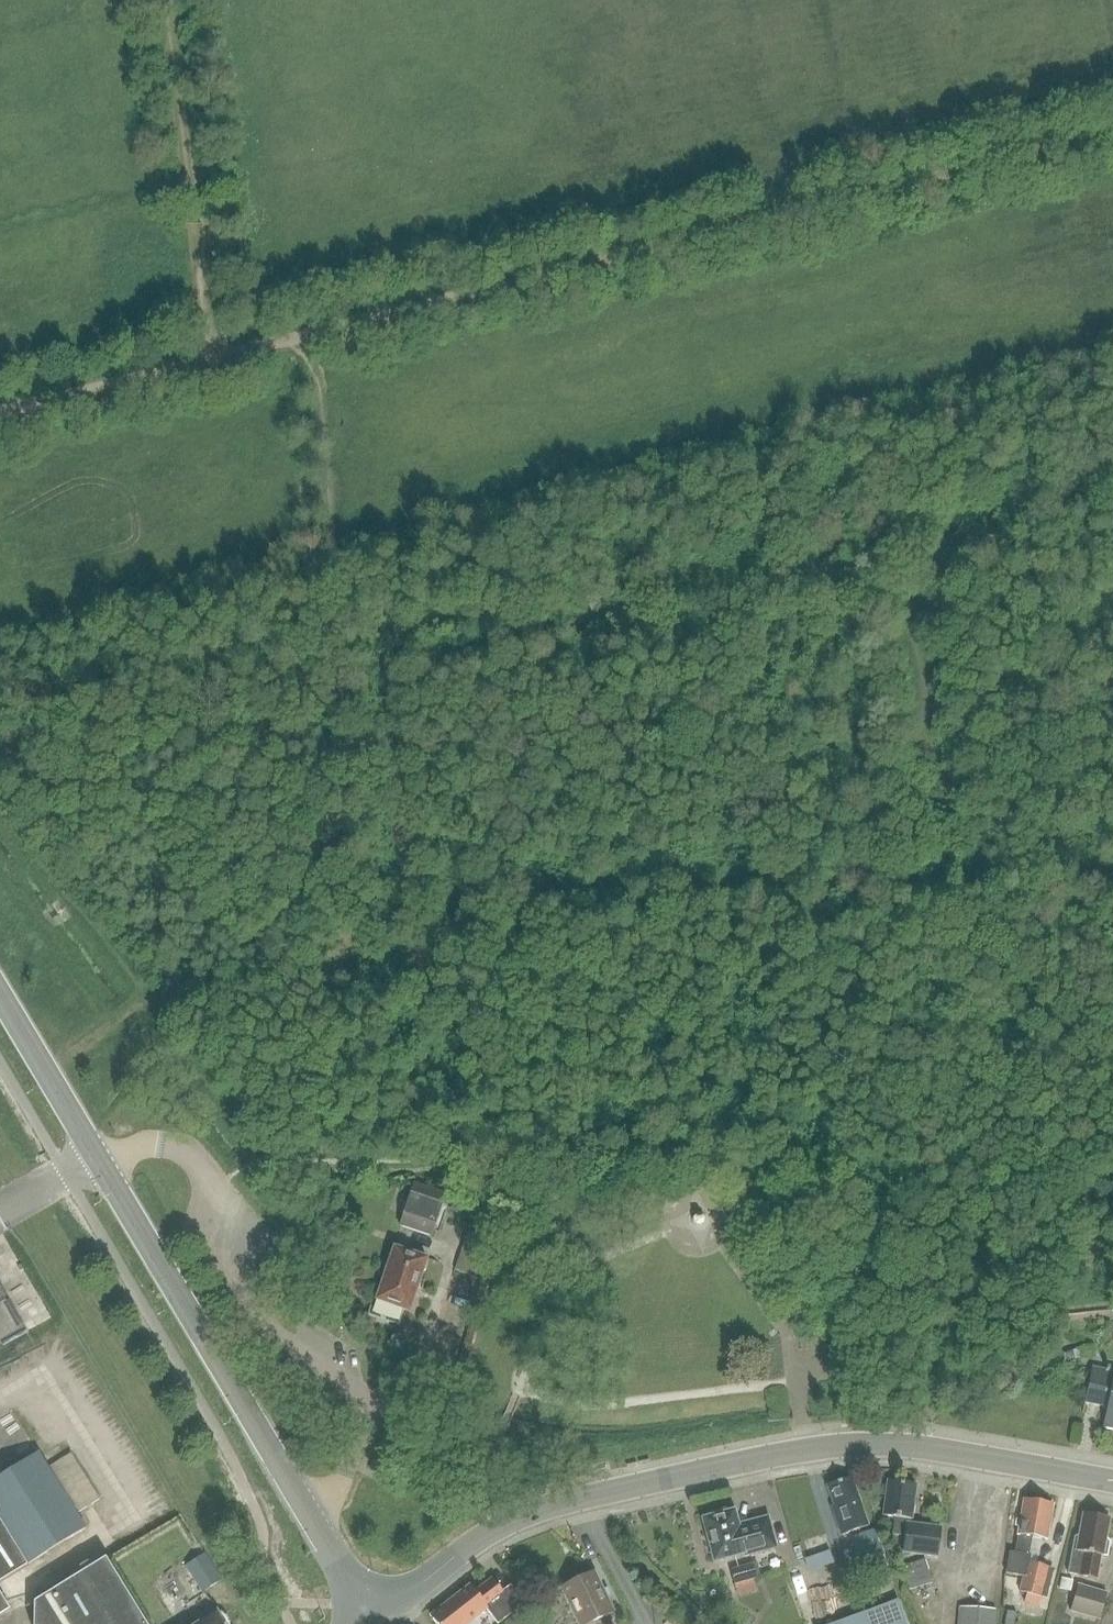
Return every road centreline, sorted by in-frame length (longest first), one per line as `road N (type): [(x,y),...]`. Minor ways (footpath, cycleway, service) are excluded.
road 1 (unclassified): [(0,414),(1112,133)]
road 2 (tertiary): [(1112,1481),(916,1447),(805,1451),(527,1515),(497,1527),(406,1592),(359,1605)]
road 3 (tertiary): [(359,1605),(0,998)]
road 4 (track): [(213,361),(165,0)]

